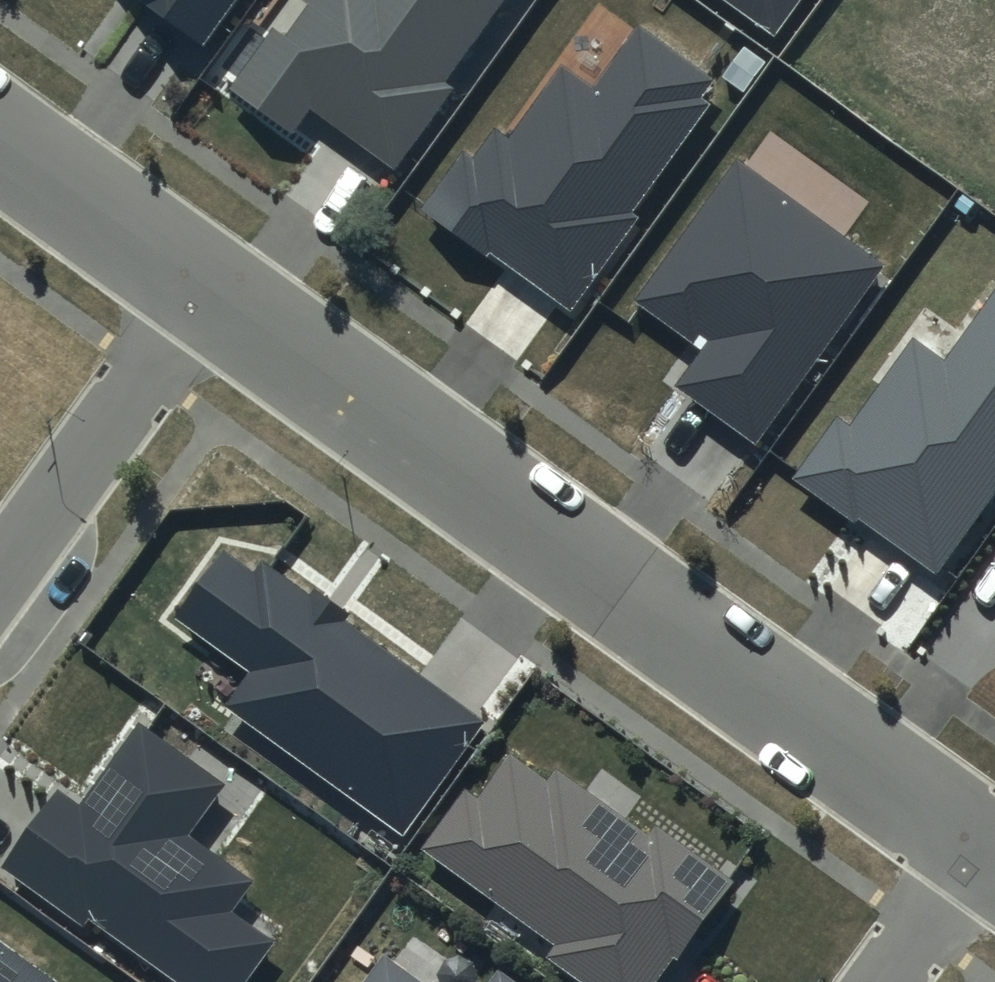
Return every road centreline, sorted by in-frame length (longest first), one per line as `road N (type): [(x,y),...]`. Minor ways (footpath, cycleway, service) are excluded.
road 1 (residential): [(976,843),(200,278)]
road 2 (residential): [(200,278),(0,563)]
road 3 (residential): [(200,278),(0,134)]
road 4 (residential): [(876,981),(976,843)]

